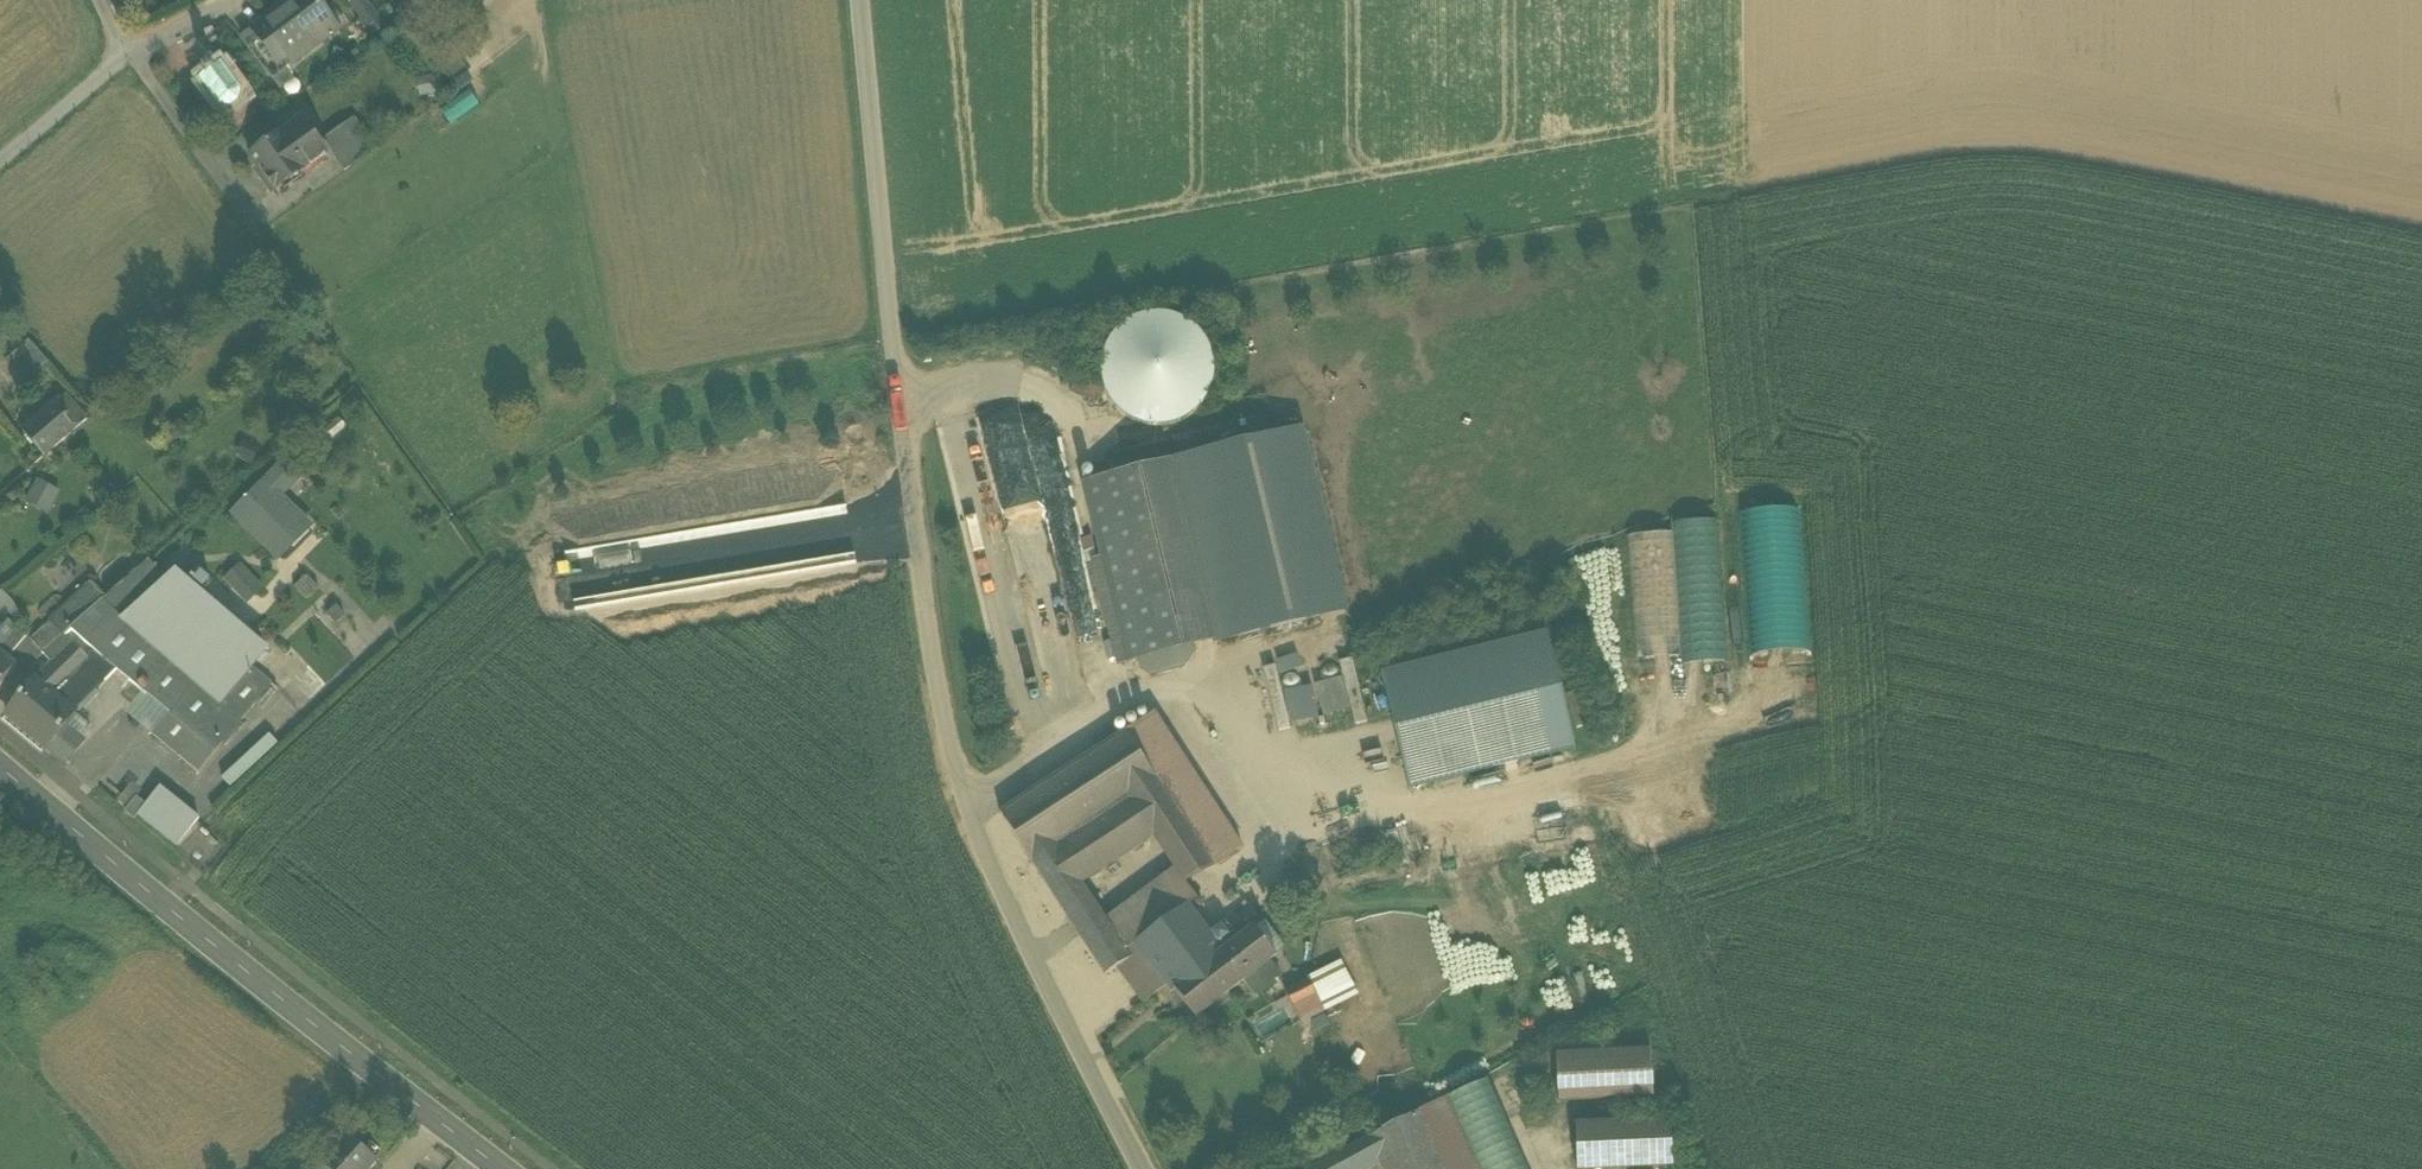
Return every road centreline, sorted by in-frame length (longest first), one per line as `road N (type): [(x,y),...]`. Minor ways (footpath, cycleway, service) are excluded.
road 1 (unclassified): [(858,0),(935,744),(1135,1168)]
road 2 (tertiary): [(499,1168),(0,768)]
road 3 (residential): [(129,50),(259,227)]
road 4 (residential): [(0,161),(129,50)]

